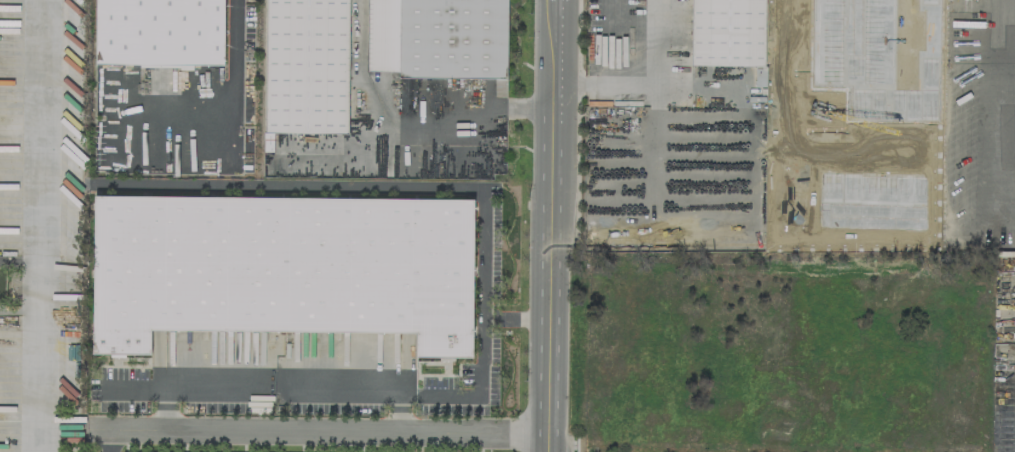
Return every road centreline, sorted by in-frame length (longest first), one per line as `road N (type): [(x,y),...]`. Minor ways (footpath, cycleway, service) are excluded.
road 1 (secondary): [(554,0),(549,451)]

